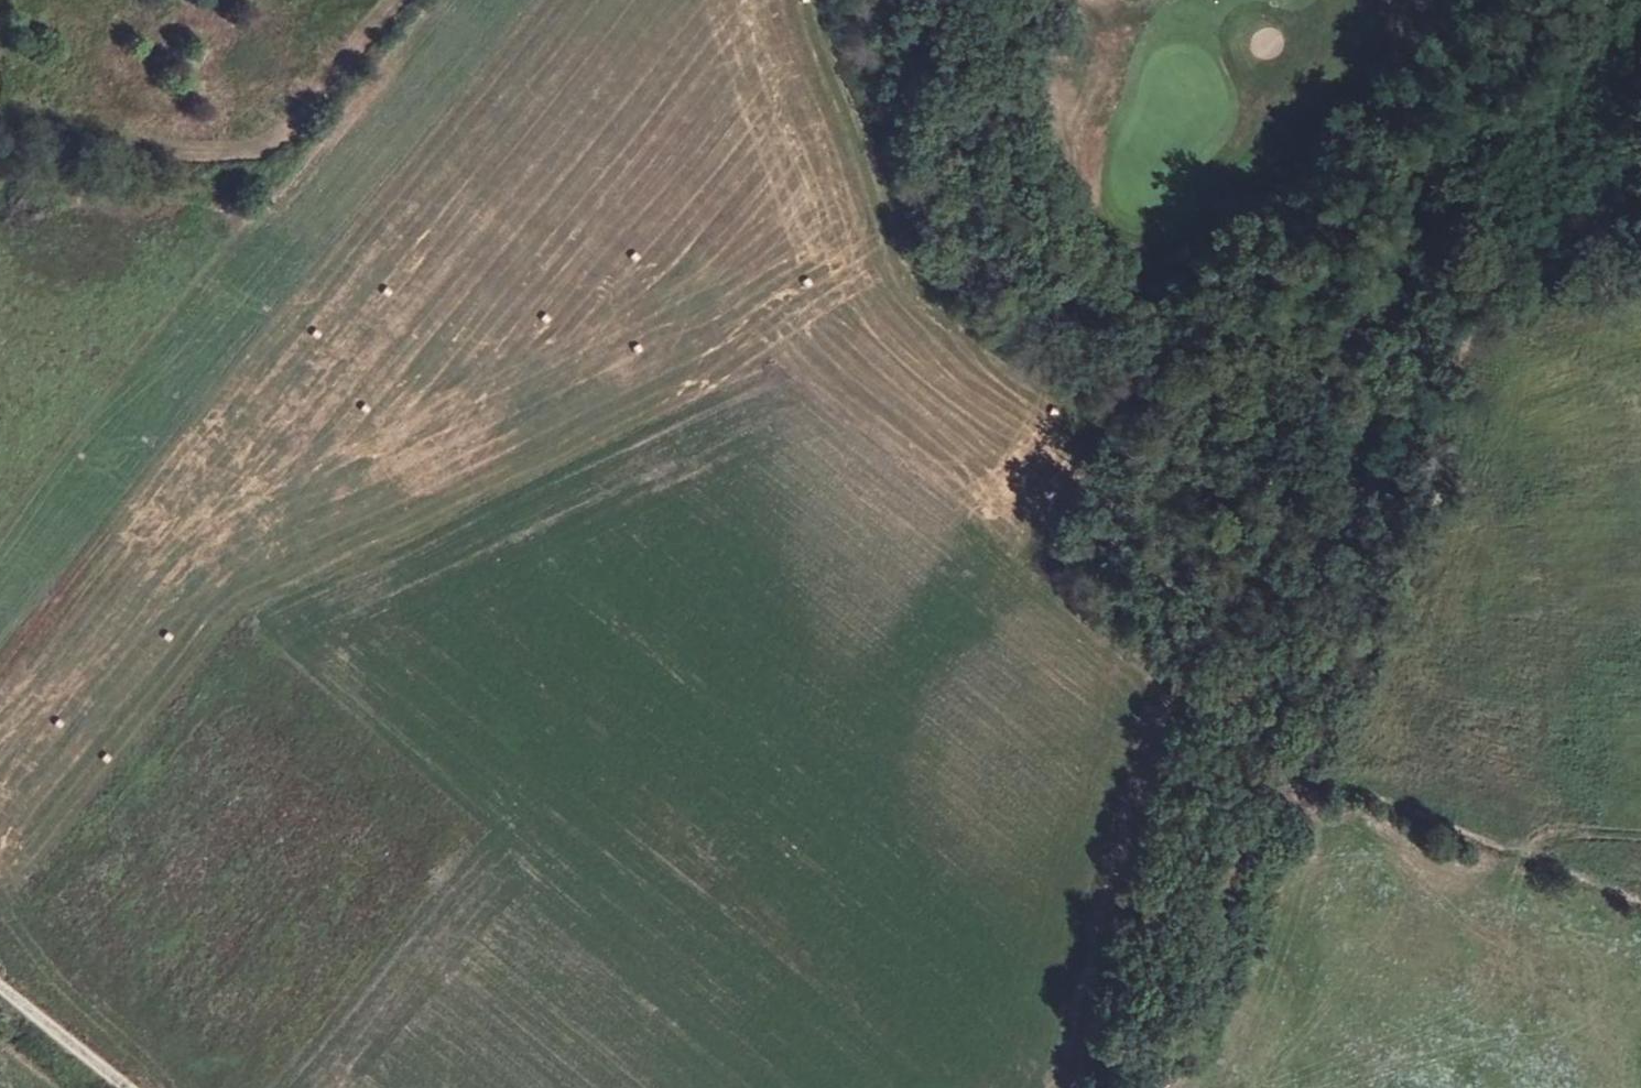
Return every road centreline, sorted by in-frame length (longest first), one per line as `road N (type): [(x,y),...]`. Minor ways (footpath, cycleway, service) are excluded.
road 1 (track): [(1154,1087),(1287,779),(1406,553),(1393,273)]
road 2 (track): [(125,1087),(91,1063),(0,965)]

